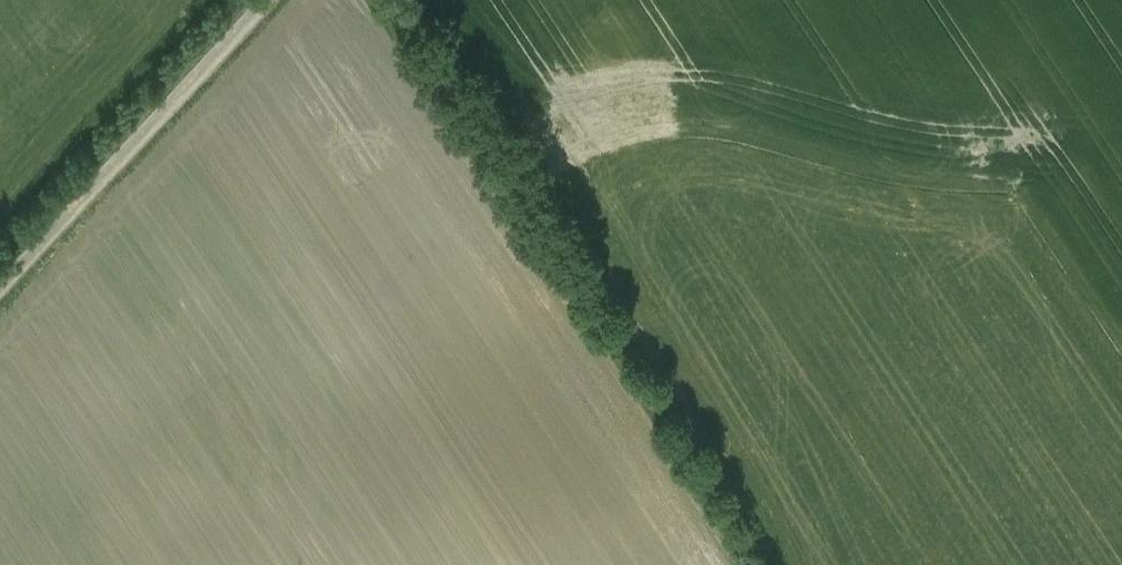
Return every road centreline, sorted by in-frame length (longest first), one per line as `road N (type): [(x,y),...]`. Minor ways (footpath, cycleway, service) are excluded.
road 1 (unclassified): [(0,287),(265,0)]

